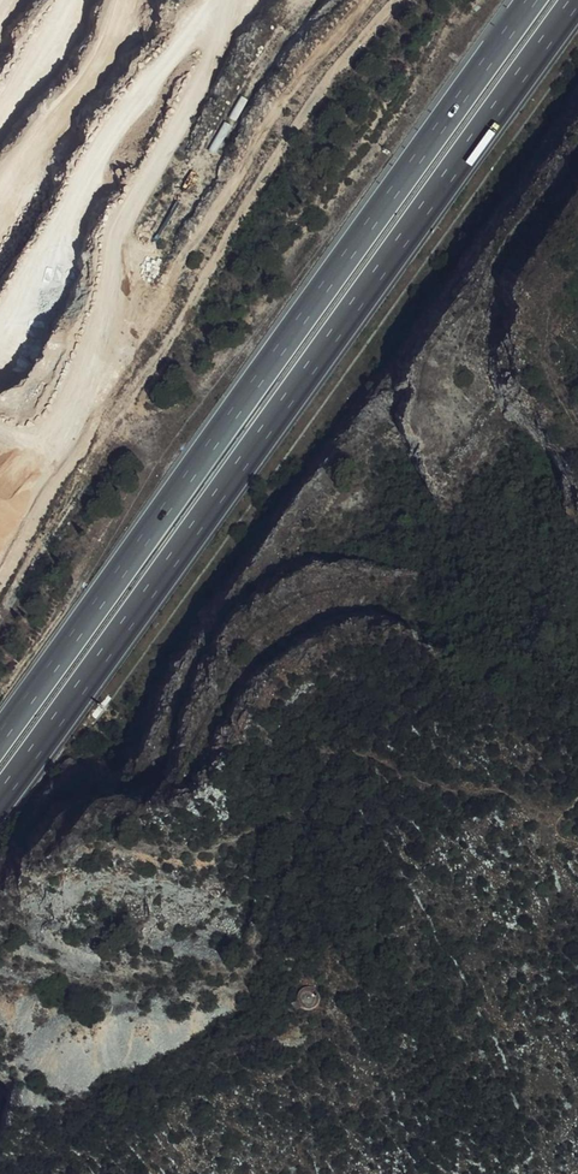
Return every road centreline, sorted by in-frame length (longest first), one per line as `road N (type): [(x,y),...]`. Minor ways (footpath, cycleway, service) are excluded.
road 1 (motorway): [(0,799),(577,0)]
road 2 (motorway): [(531,0),(0,740)]

